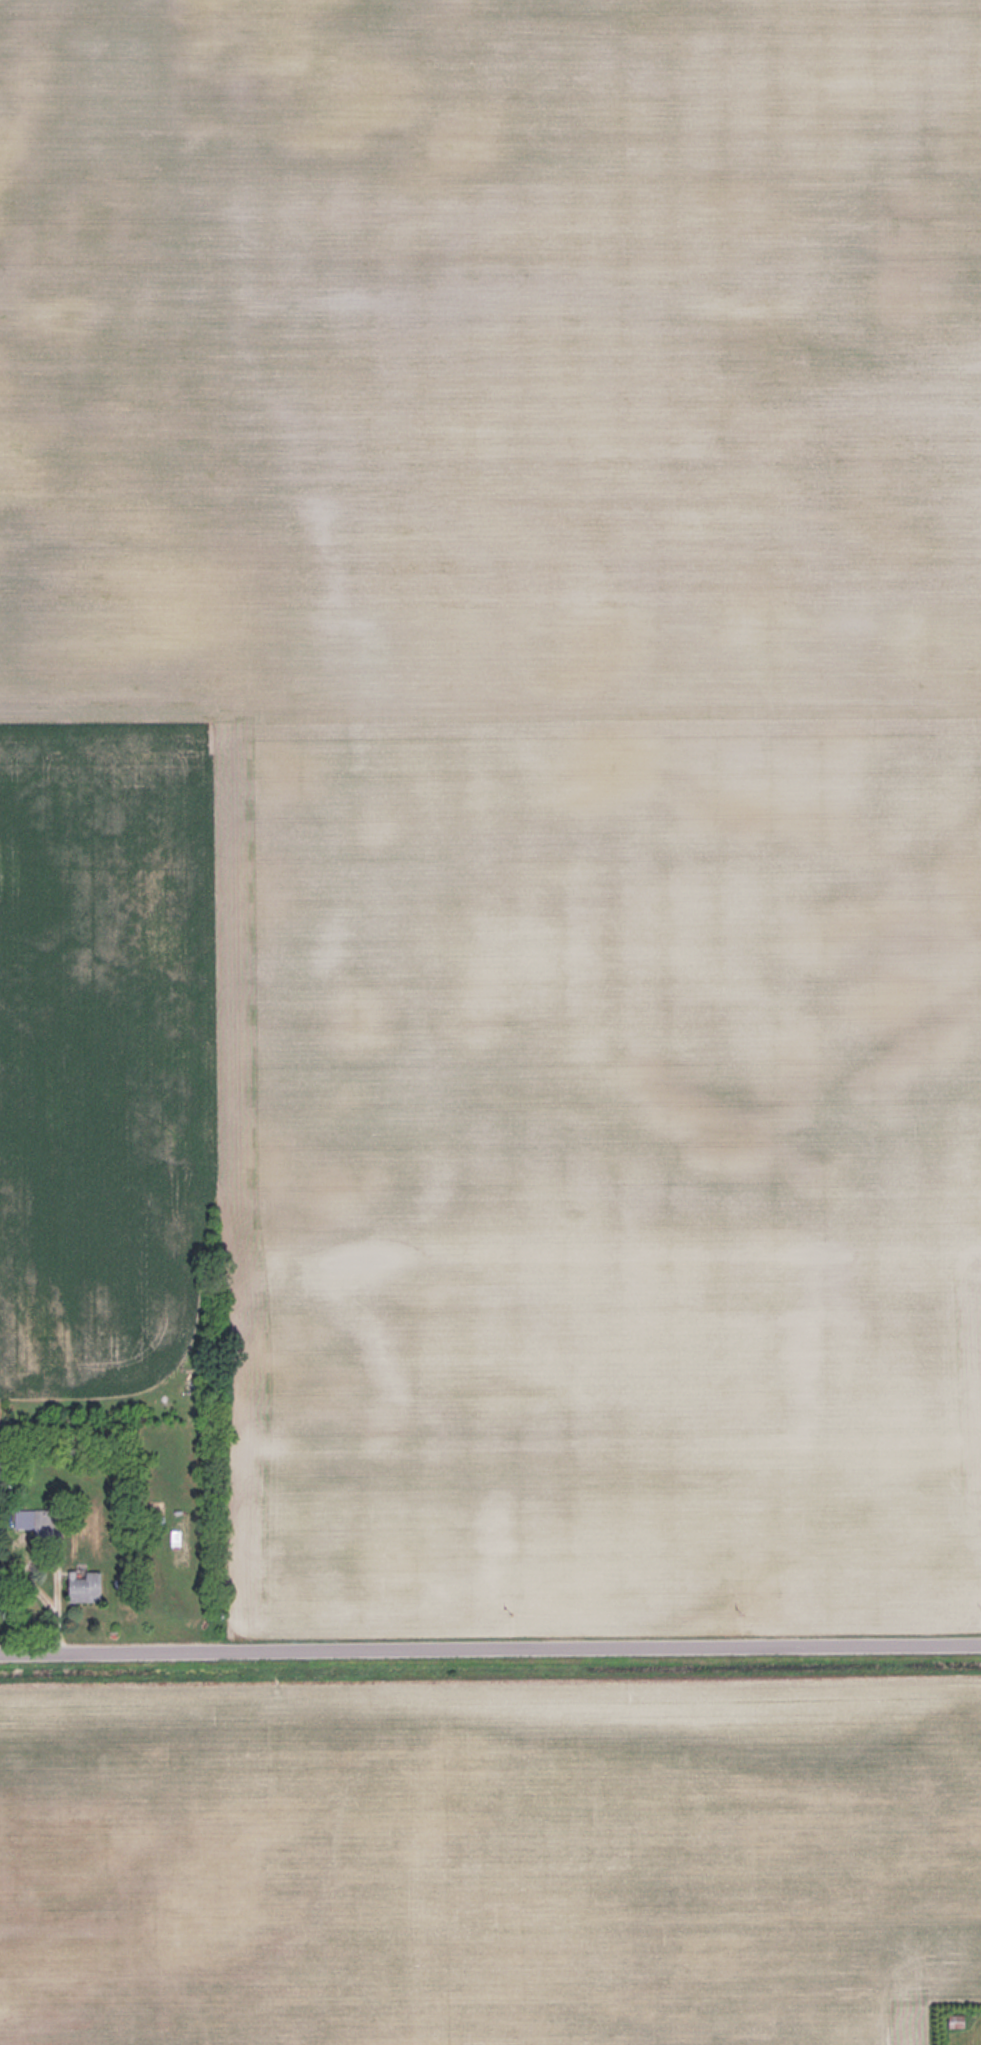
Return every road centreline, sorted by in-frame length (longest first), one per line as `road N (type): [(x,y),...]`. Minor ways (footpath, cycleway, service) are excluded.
road 1 (residential): [(0,1653),(980,1645)]

